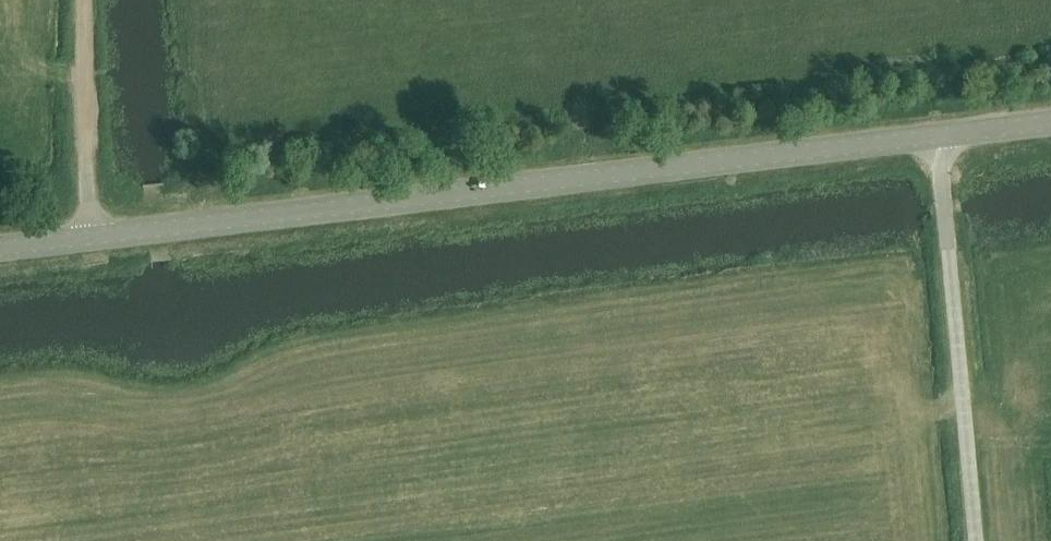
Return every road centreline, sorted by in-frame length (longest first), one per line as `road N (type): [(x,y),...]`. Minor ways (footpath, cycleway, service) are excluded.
road 1 (tertiary): [(0,249),(938,134)]
road 2 (unclassified): [(938,134),(977,540)]
road 3 (track): [(93,237),(82,0)]

